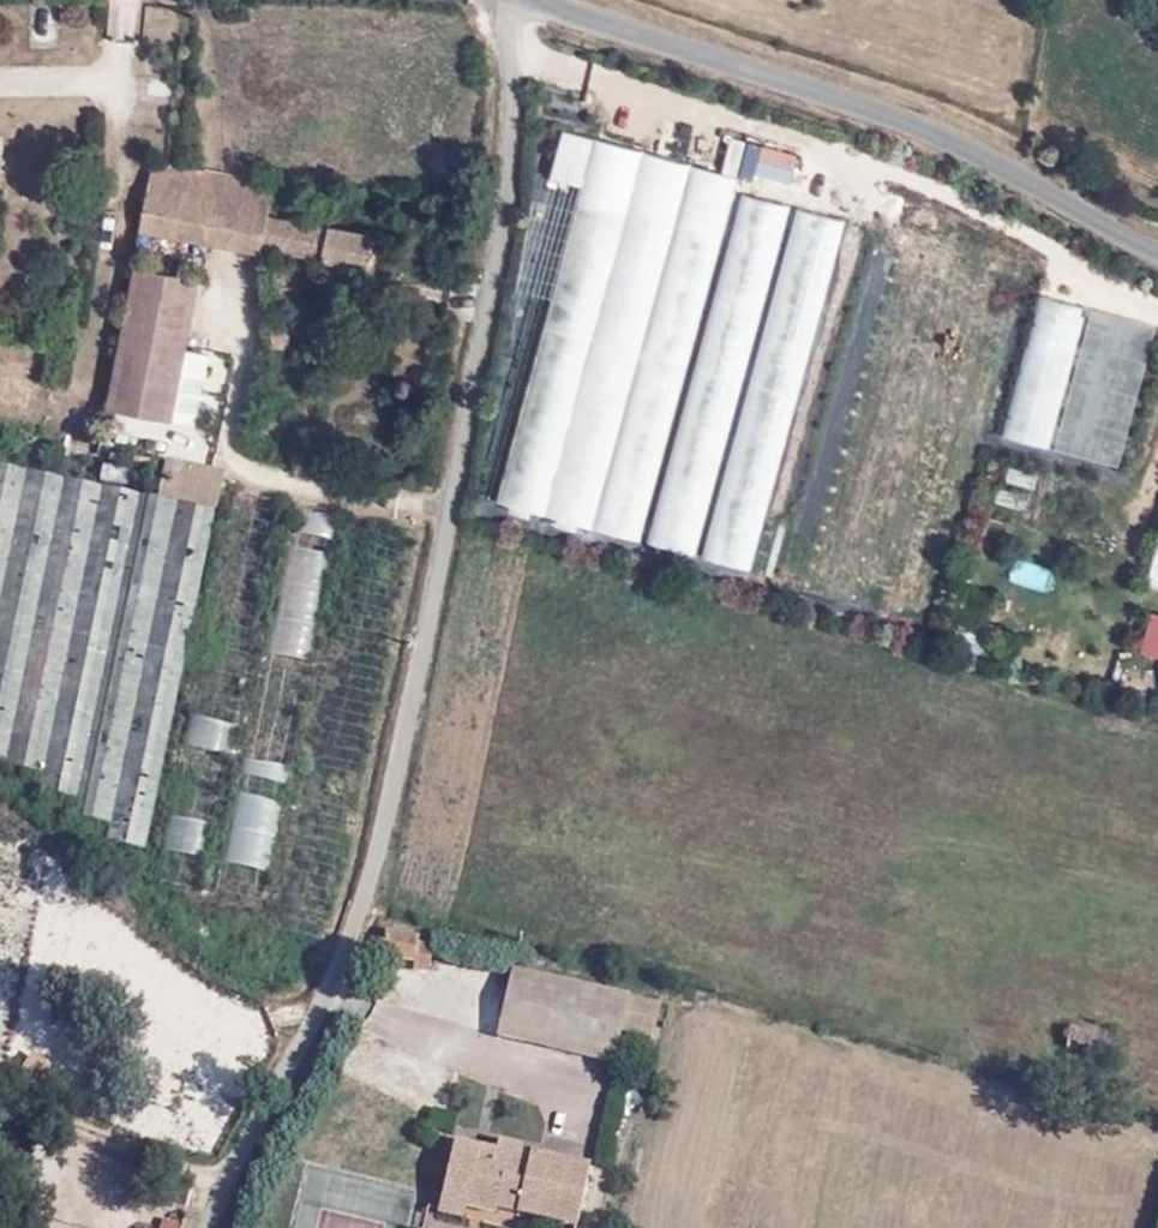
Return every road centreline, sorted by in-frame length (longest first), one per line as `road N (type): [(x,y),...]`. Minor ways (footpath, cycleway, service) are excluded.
road 1 (unclassified): [(549,0),(957,140),(1157,241)]

